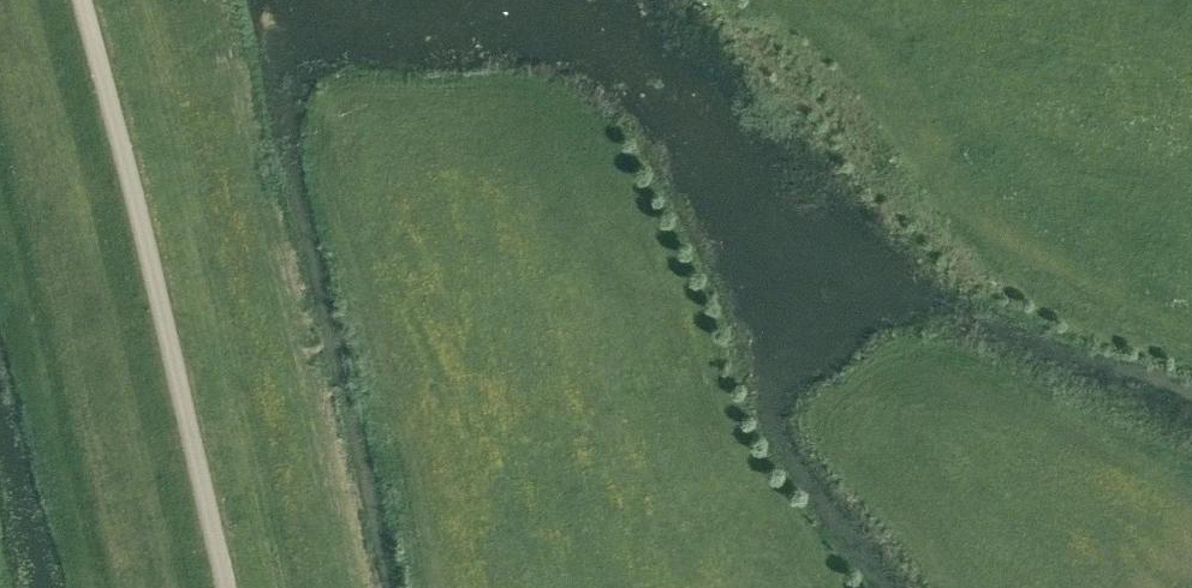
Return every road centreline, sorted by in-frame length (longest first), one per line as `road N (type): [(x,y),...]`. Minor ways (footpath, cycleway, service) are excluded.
road 1 (unclassified): [(82,0),(227,587)]

